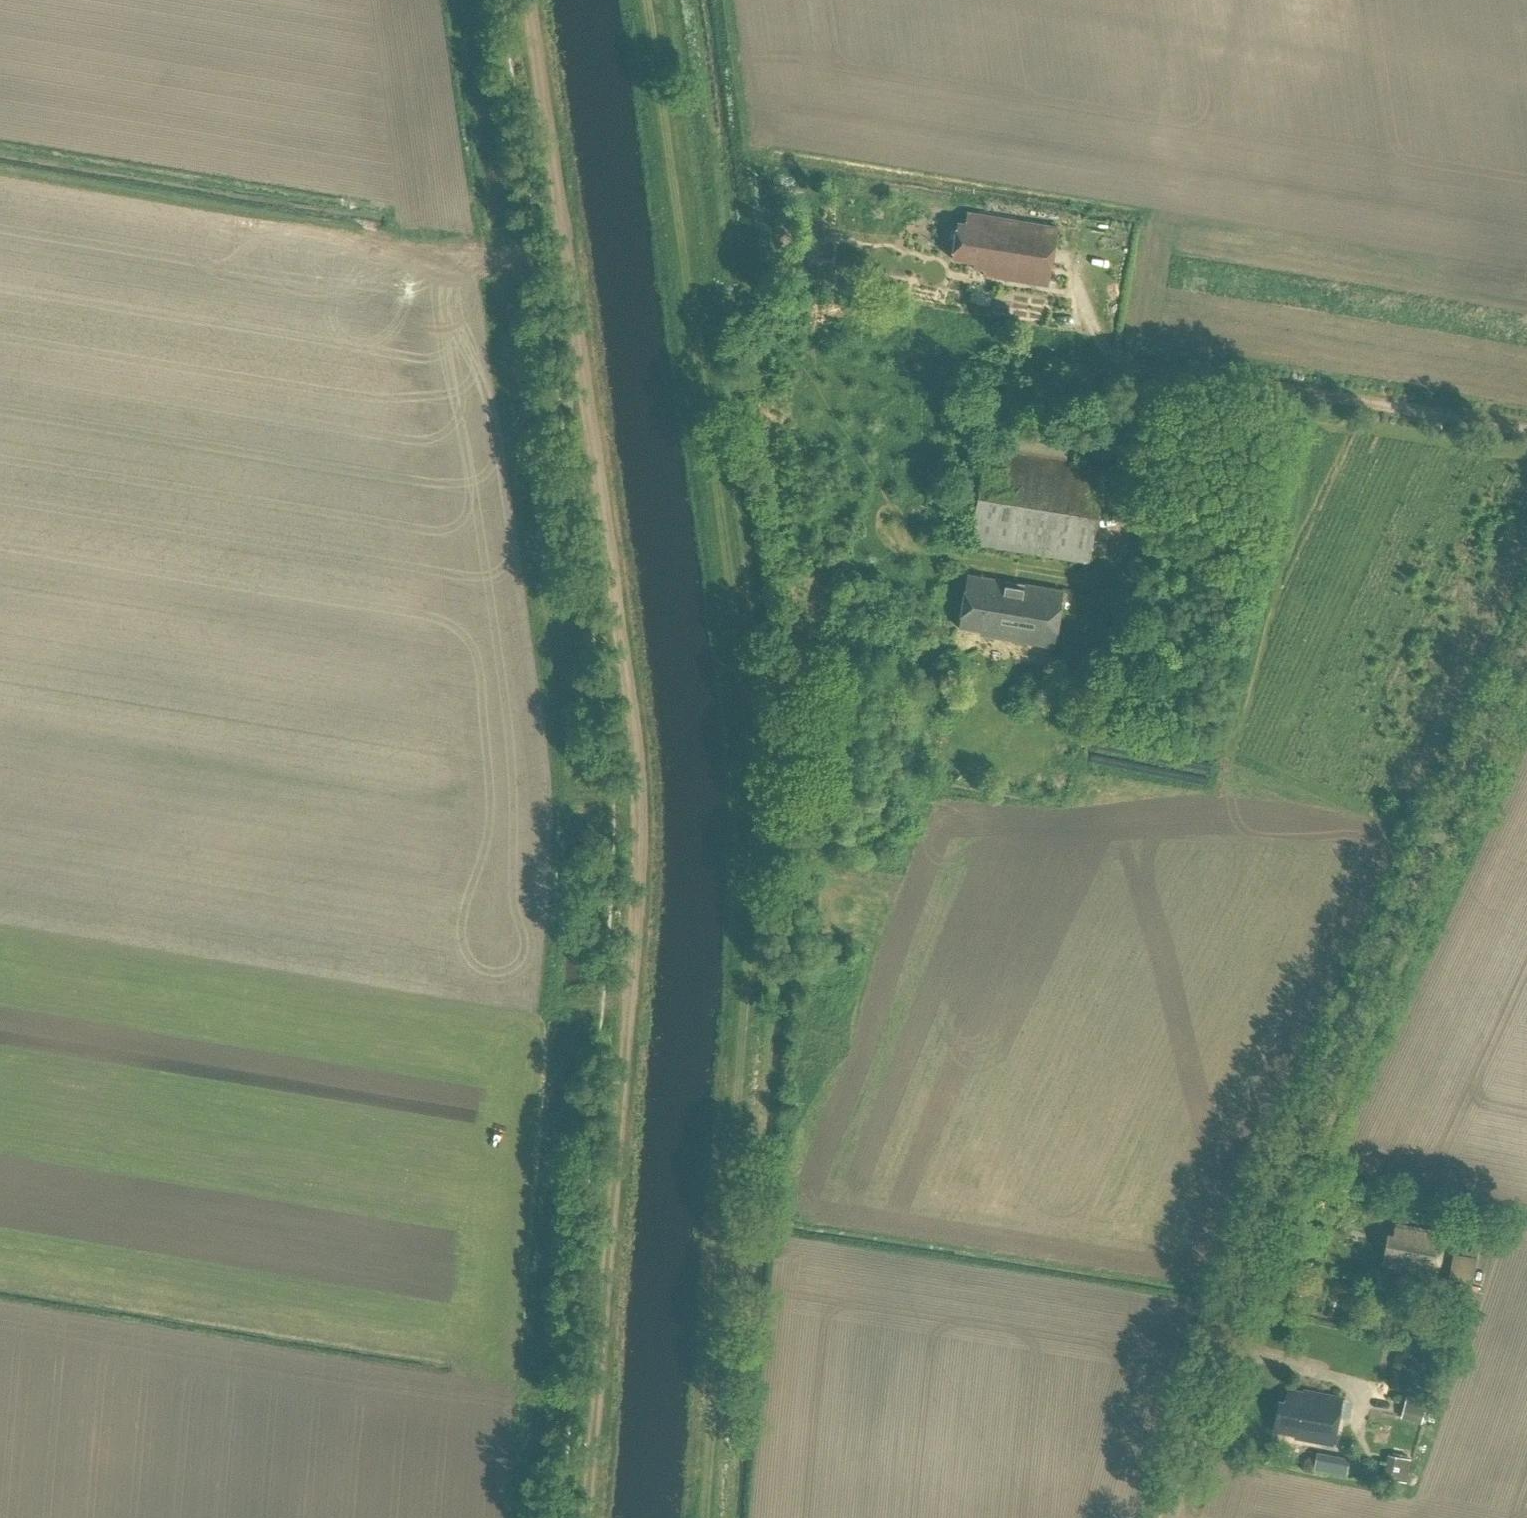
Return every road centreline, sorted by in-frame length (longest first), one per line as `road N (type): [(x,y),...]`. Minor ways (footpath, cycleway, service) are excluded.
road 1 (track): [(537,0),(592,411),(644,678),(654,920),(598,1517)]
road 2 (track): [(705,1517),(753,844),(750,723),(649,0)]
road 3 (unclassified): [(1167,1517),(1220,1329),(1285,1165),(1526,645)]

